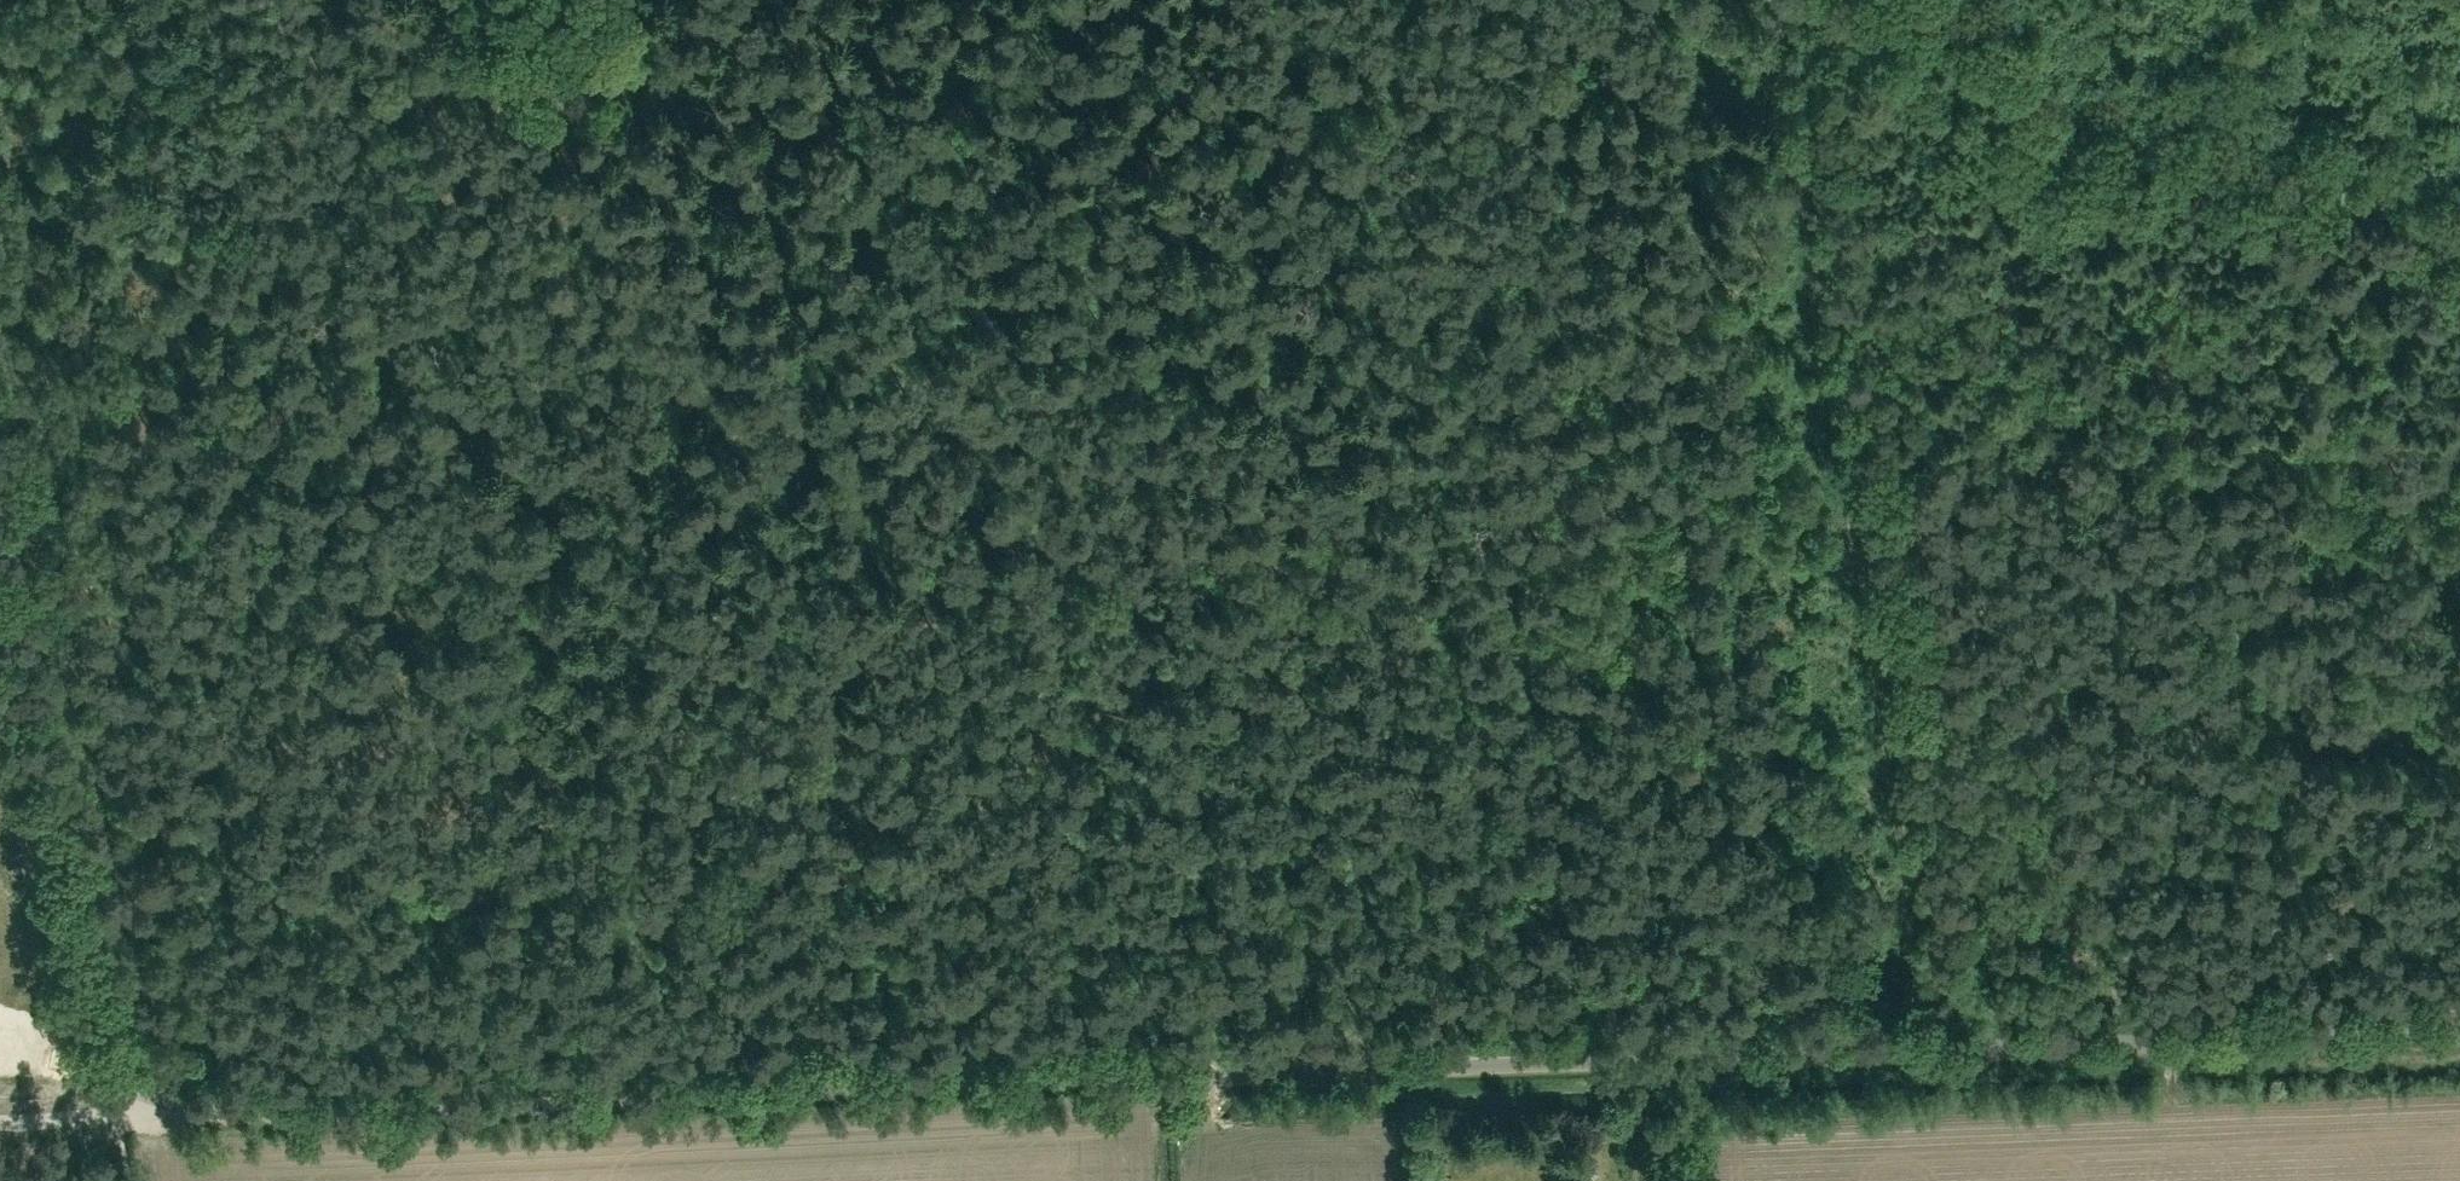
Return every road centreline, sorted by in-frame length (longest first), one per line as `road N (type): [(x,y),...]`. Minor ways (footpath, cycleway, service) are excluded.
road 1 (residential): [(124,1091),(186,1110),(2459,1033)]
road 2 (track): [(0,1049),(61,1062),(124,1091)]
road 3 (track): [(0,1103),(125,1105)]

